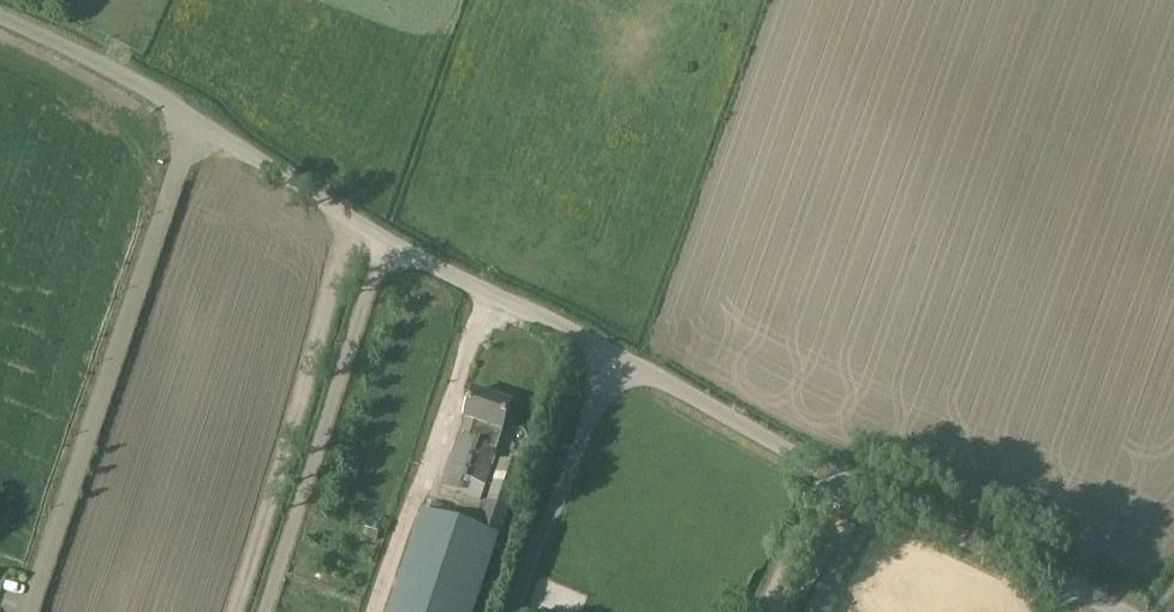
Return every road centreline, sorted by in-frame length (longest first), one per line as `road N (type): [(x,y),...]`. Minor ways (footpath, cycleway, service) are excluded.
road 1 (unclassified): [(1120,611),(863,491),(400,246),(120,76),(0,25)]

